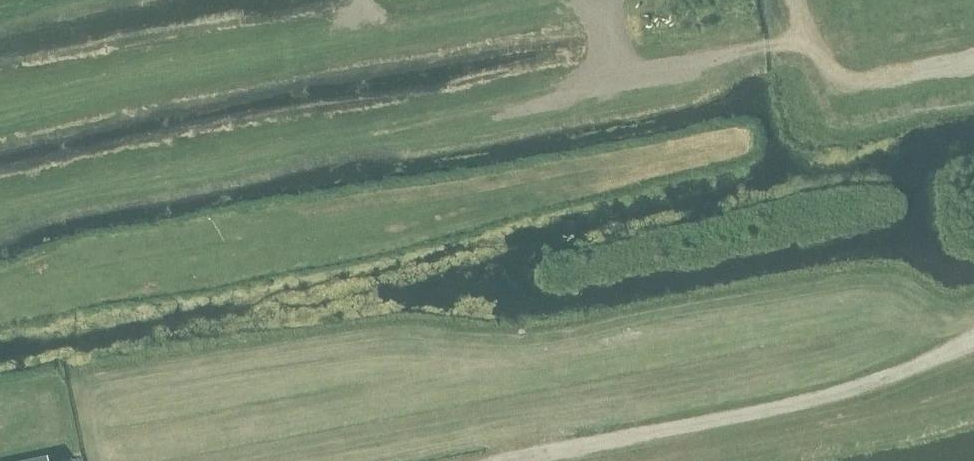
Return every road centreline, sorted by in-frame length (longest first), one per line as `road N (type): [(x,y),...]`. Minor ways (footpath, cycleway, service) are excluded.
road 1 (track): [(973,342),(817,399),(510,460)]
road 2 (track): [(803,61),(839,115),(973,93)]

